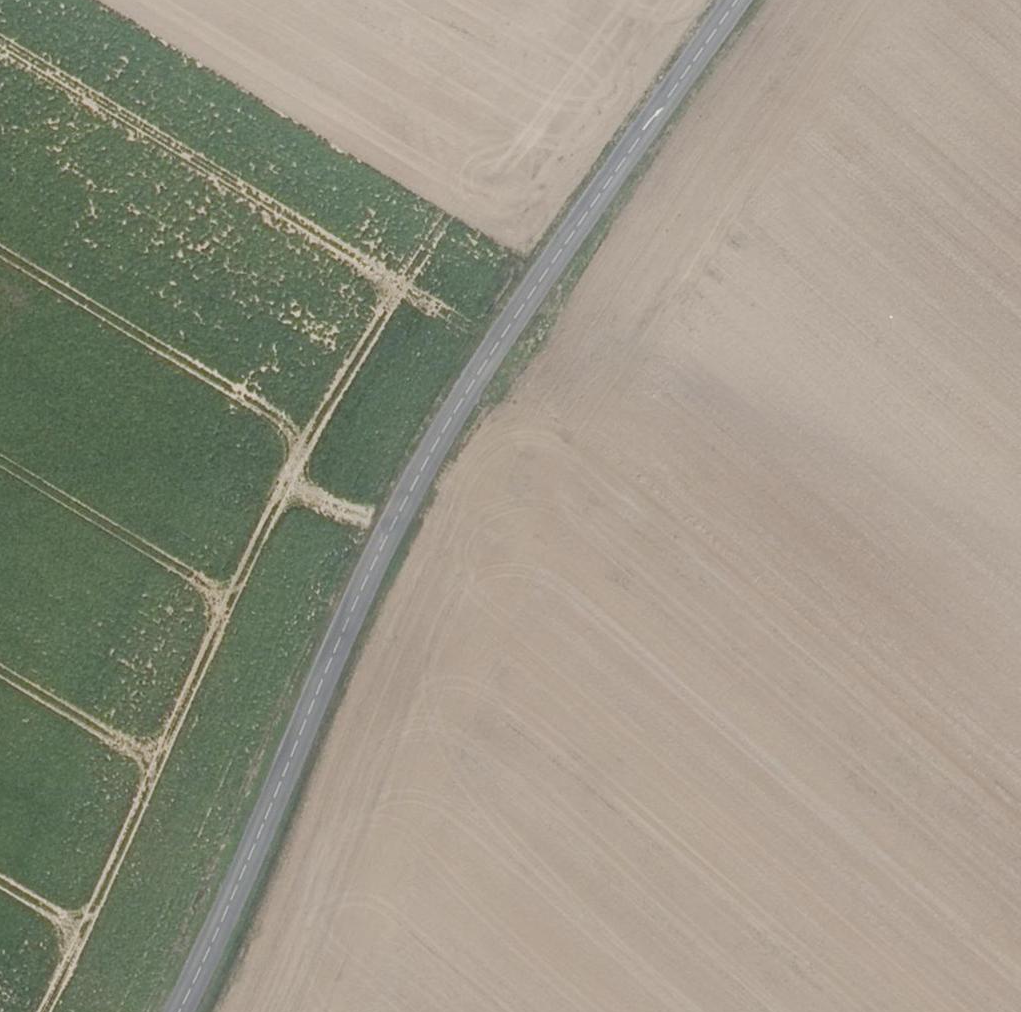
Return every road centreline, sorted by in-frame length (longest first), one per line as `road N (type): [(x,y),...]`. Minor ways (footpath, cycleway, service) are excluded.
road 1 (tertiary): [(185,1011),(364,593),(449,427),(590,207),(738,0)]

